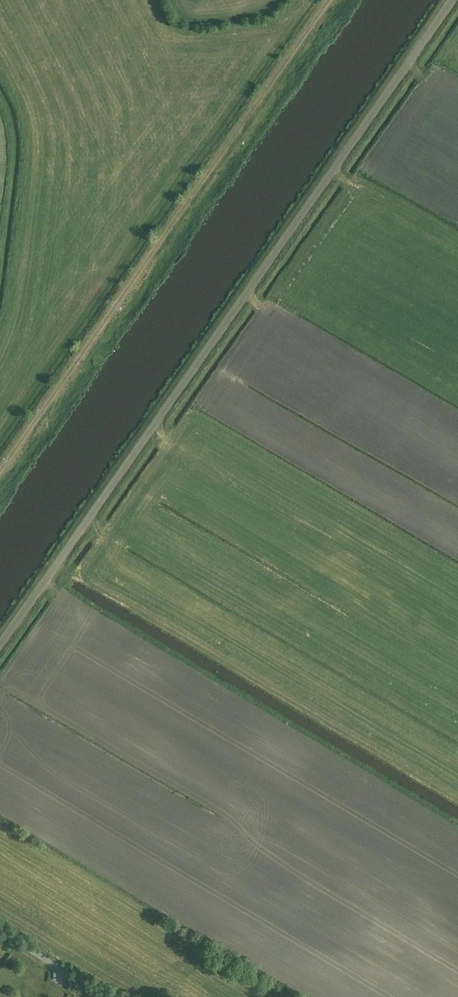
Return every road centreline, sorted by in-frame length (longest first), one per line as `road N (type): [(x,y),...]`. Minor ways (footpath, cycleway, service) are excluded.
road 1 (residential): [(0,646),(455,0)]
road 2 (track): [(332,0),(0,479)]

